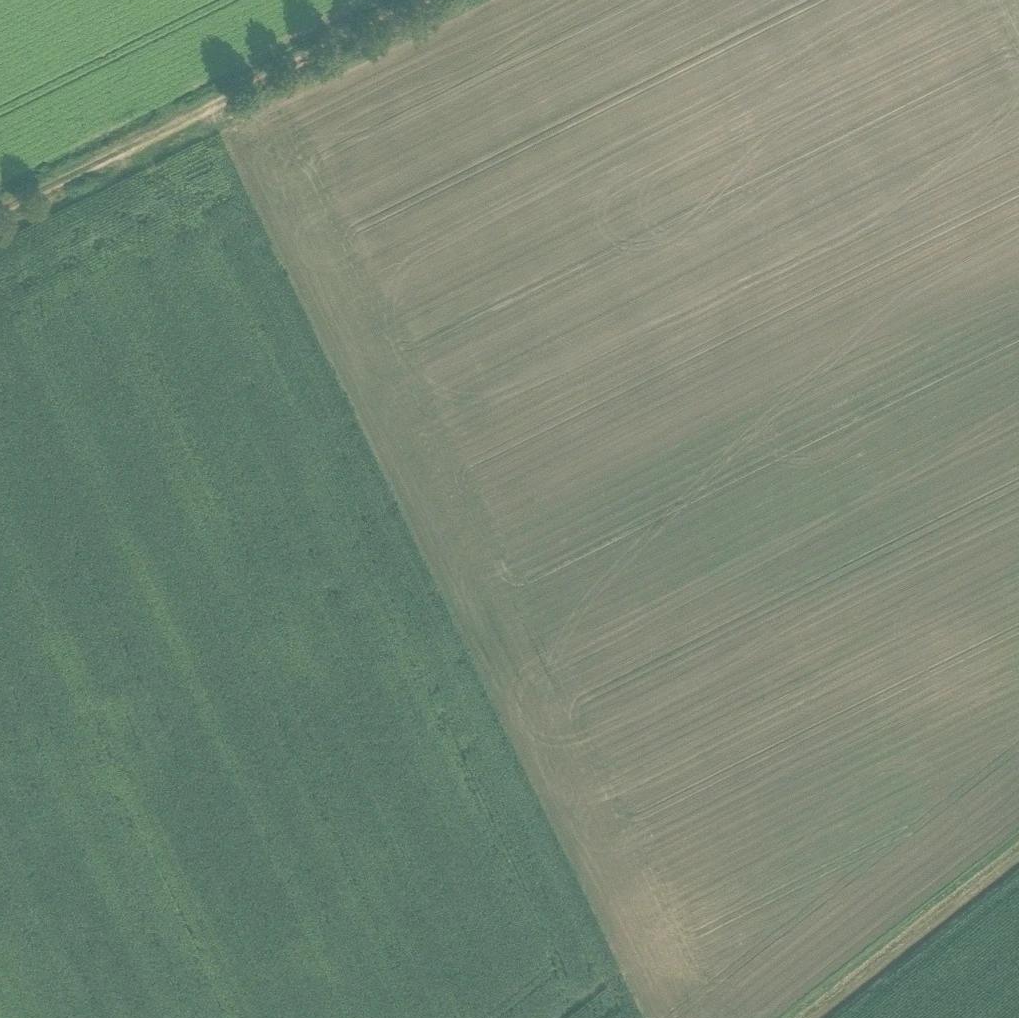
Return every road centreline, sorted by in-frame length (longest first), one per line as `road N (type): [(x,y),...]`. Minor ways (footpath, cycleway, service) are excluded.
road 1 (track): [(0,211),(433,0)]

